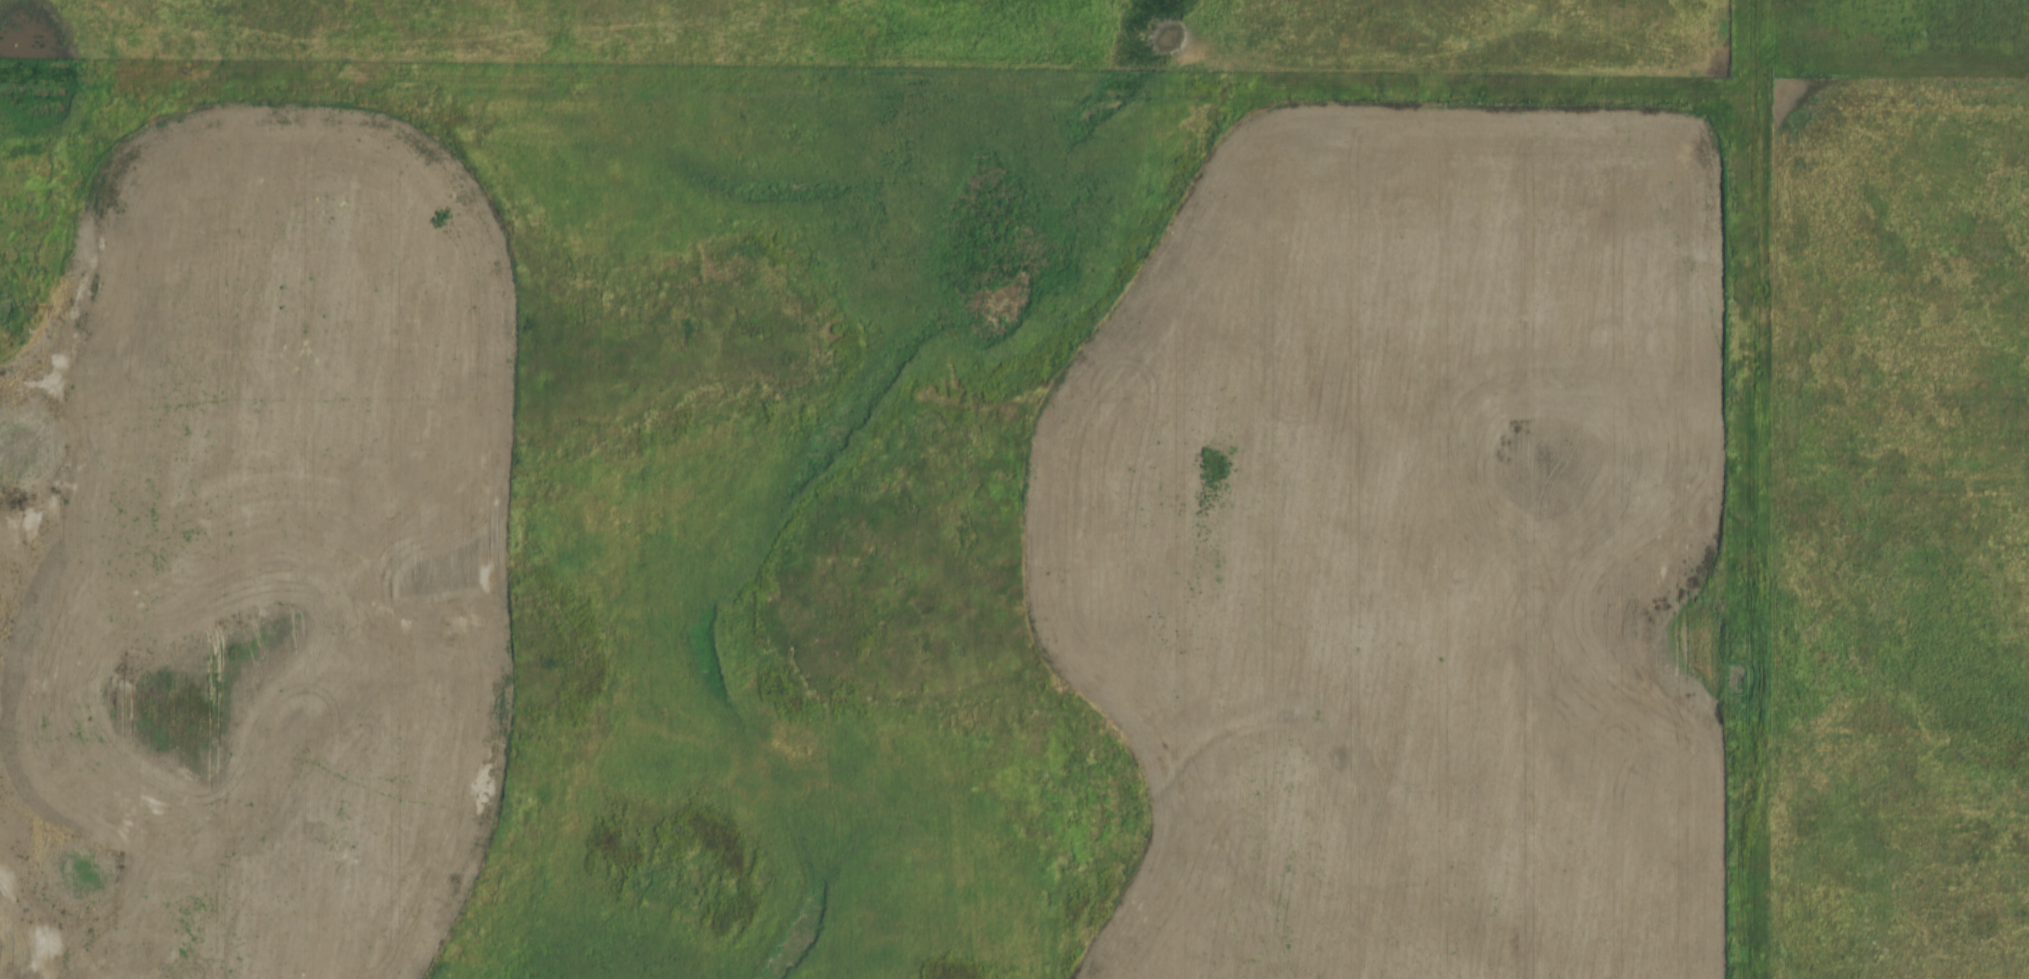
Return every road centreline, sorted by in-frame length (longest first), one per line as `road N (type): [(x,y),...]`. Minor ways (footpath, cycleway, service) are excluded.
road 1 (track): [(1729,978),(1725,829),(1754,718),(1751,429),(1701,287),(1712,0)]
road 2 (residential): [(2028,99),(1710,94)]

